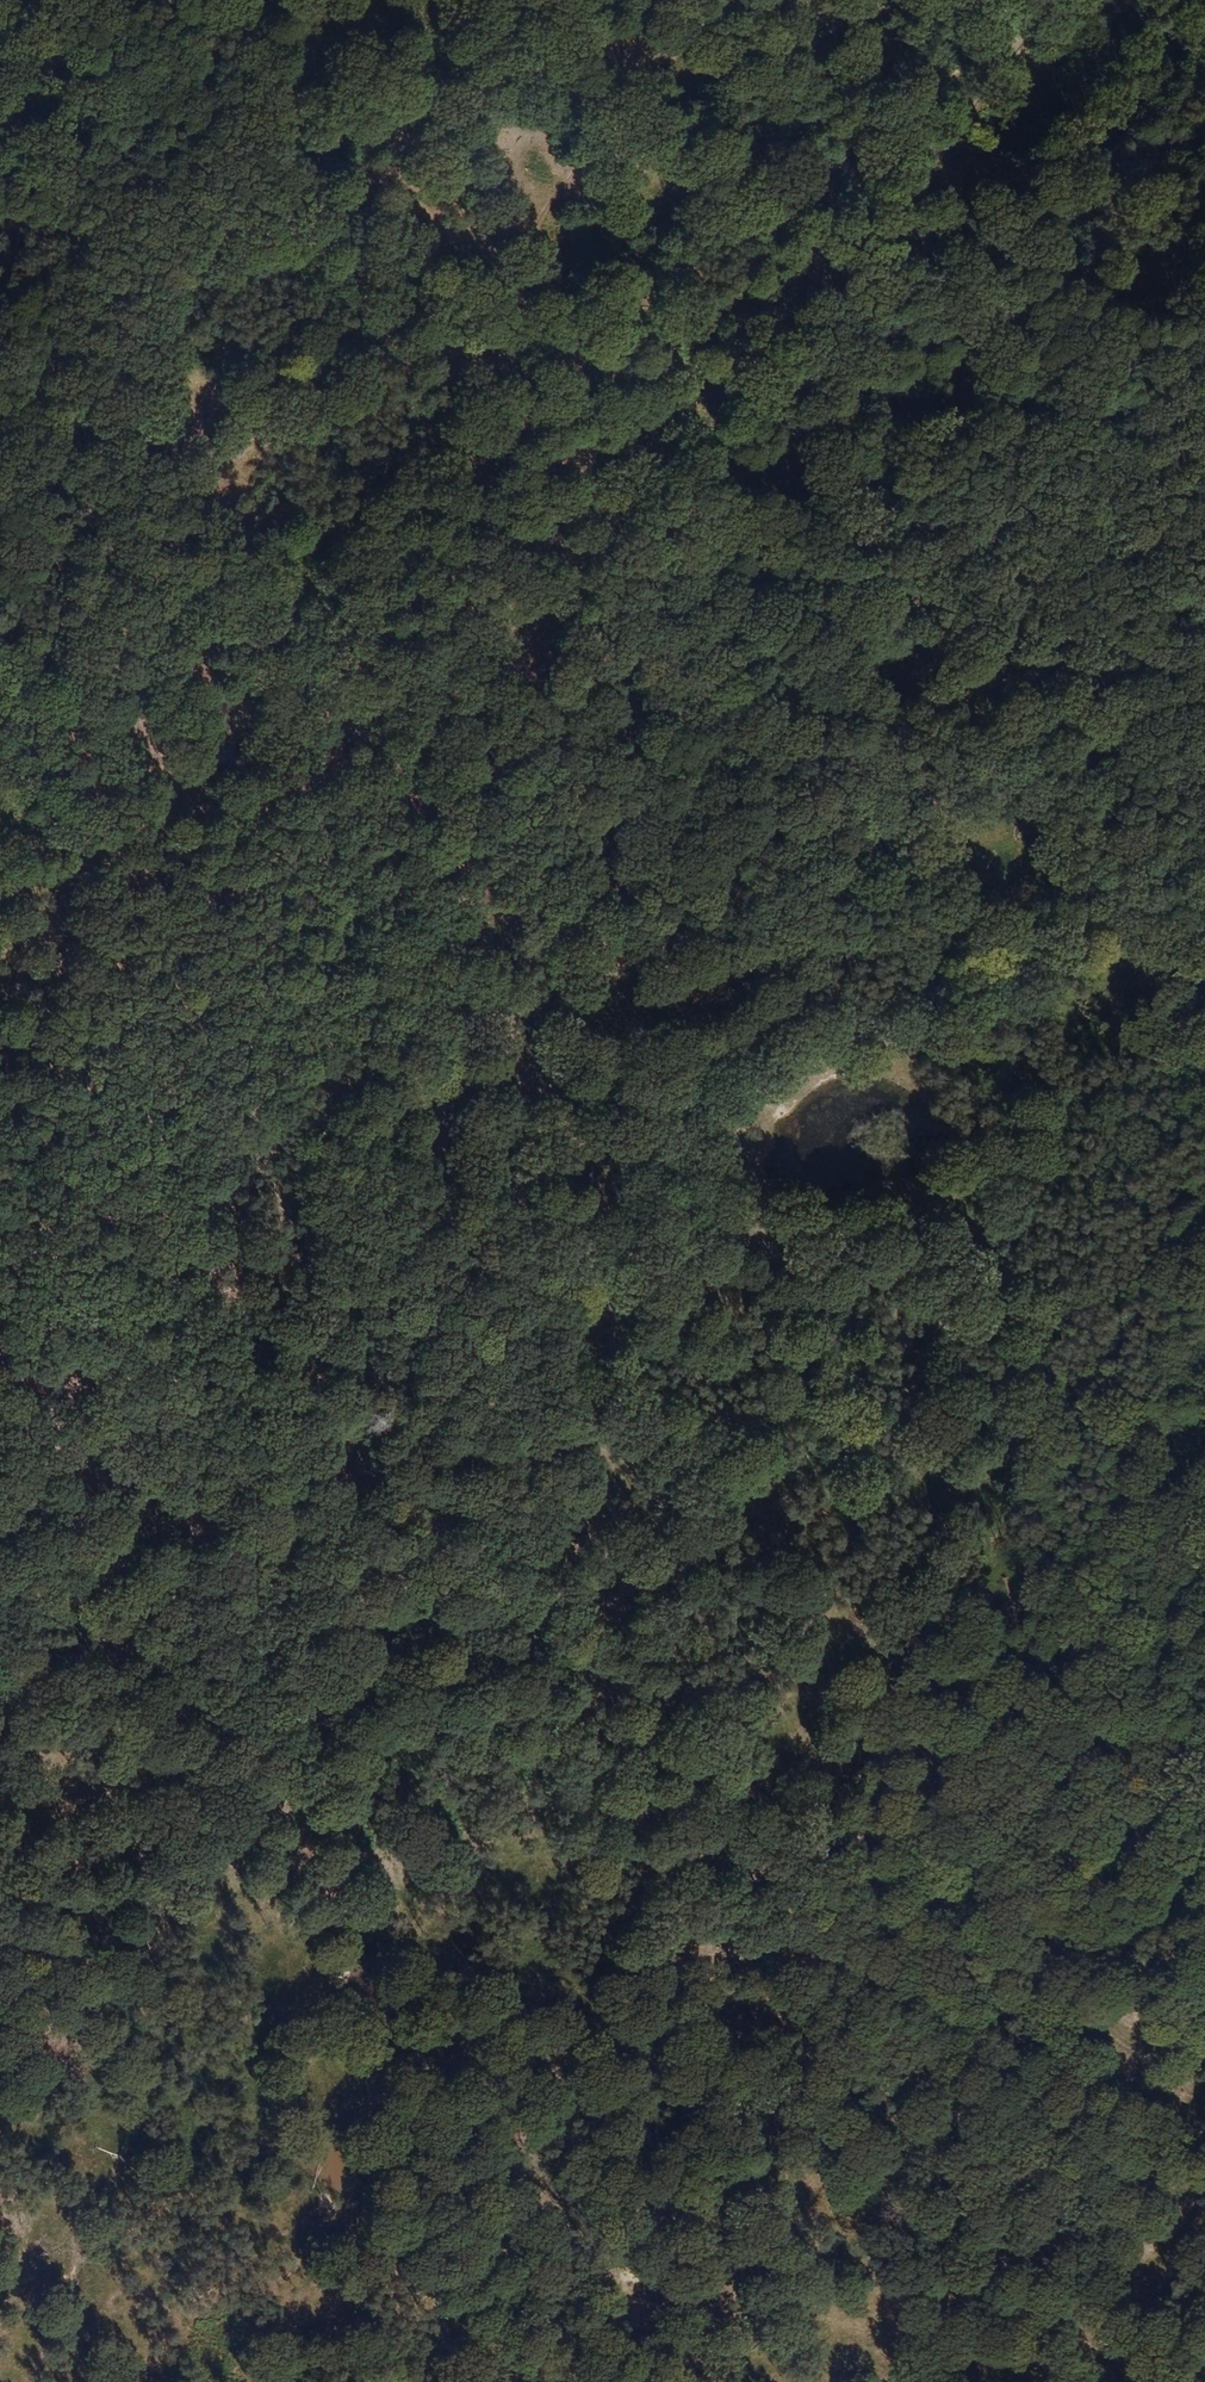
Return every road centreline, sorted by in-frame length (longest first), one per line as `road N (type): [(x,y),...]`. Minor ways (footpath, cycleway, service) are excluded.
road 1 (track): [(1204,2093),(1092,2018),(901,2381)]

